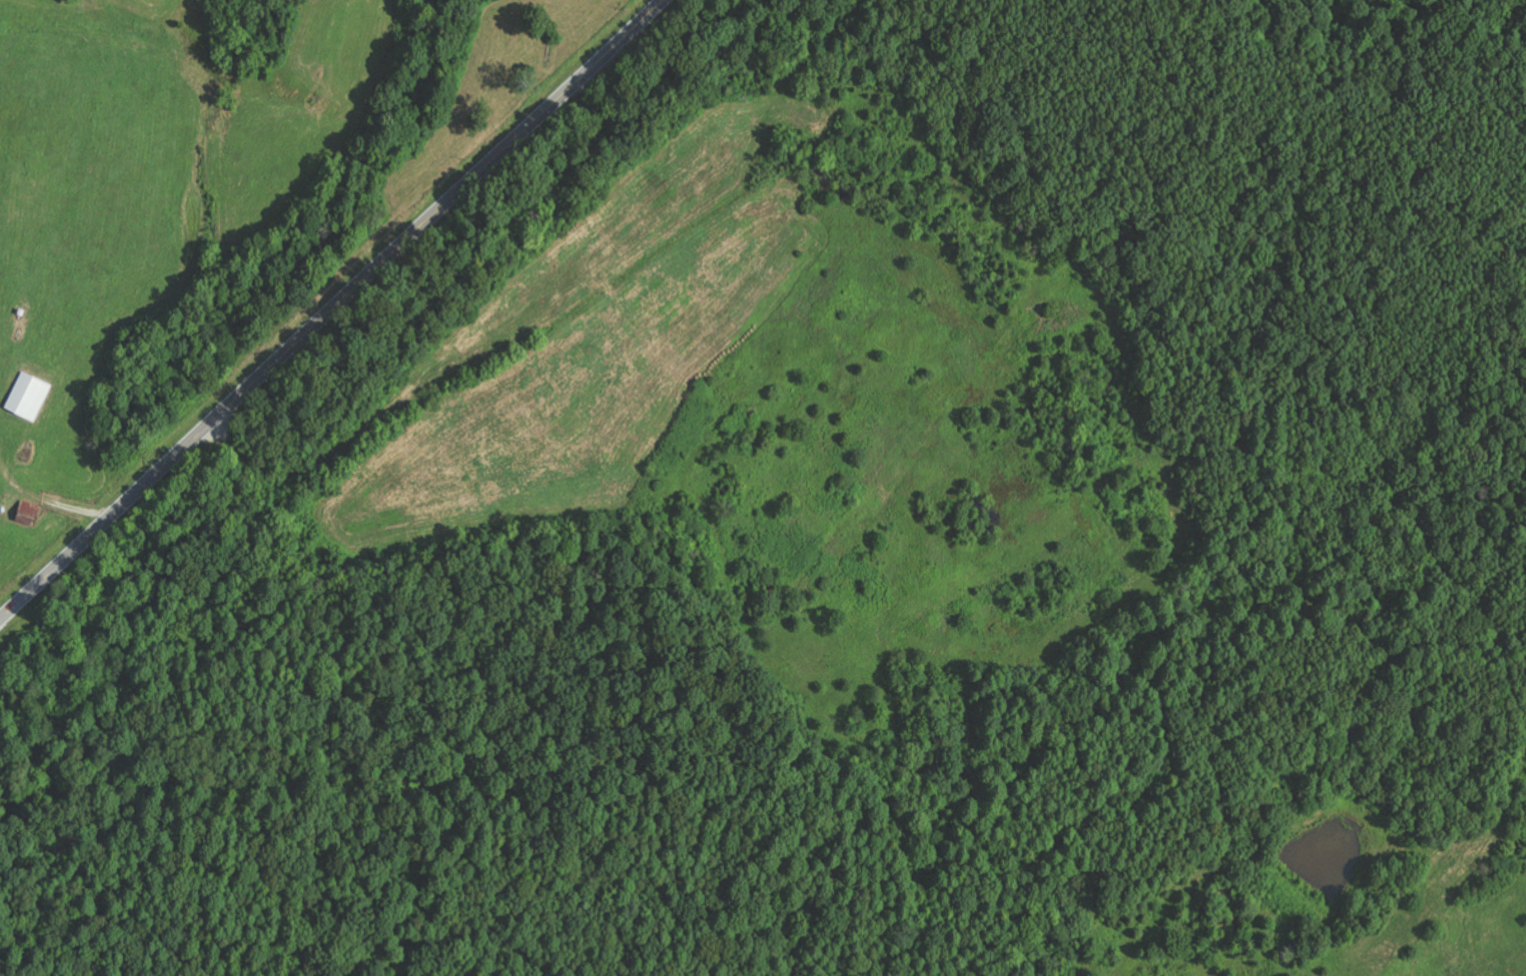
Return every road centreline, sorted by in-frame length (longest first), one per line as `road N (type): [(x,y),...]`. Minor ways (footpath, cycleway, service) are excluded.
road 1 (secondary): [(0,620),(664,0)]

